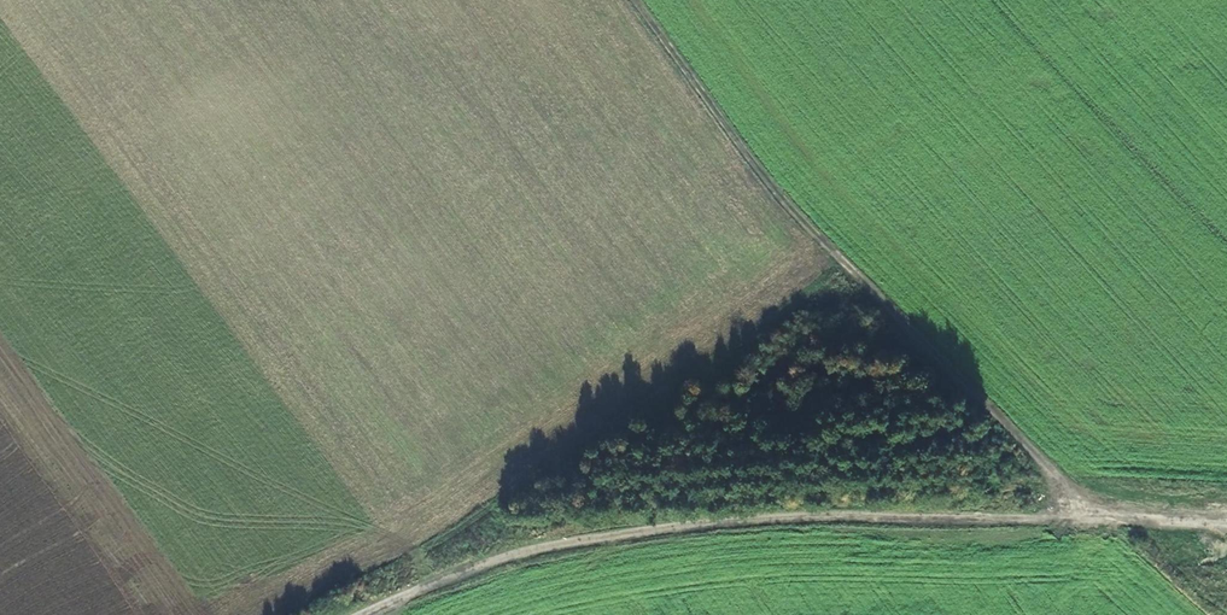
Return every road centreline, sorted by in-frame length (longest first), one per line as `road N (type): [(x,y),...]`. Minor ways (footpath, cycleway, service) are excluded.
road 1 (track): [(1226,521),(814,518),(694,526),(547,548),(362,614)]
road 2 (track): [(1068,520),(1041,461),(823,248),(630,0)]
road 3 (track): [(843,269),(418,551),(402,597)]

